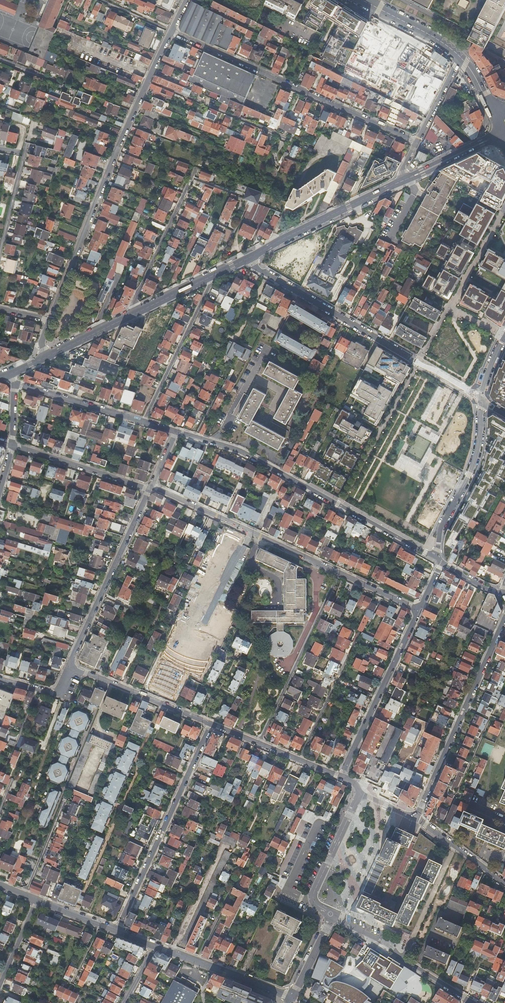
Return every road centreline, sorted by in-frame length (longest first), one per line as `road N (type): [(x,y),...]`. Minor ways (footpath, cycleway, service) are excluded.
road 1 (residential): [(170,31),(49,320)]
road 2 (residential): [(176,432),(239,450),(439,560)]
road 3 (residential): [(248,259),(482,400)]
road 4 (residential): [(170,31),(417,142)]
road 5 (residential): [(210,723),(117,931)]
road 6 (residential): [(504,616),(415,818)]
road 7 (residential): [(340,573),(150,488)]
road 8 (residential): [(70,666),(150,488)]
road 9 (residential): [(259,742),(340,573)]
road 10 (residential): [(341,776),(419,609)]
road 11 (residential): [(439,560),(441,527),(478,448),(482,400)]
road 12 (secondary): [(248,259),(397,183)]
road 13 (residential): [(331,914),(468,1000)]
road 14 (residential): [(144,422),(210,277)]
road 15 (residential): [(210,723),(70,666)]
road 16 (residential): [(191,179),(134,302),(136,312)]
road 17 (residential): [(290,998),(155,946)]
road 18 (residential): [(150,488),(12,445)]
road 19 (residential): [(331,914),(313,894),(360,793)]
road 20 (residential): [(14,383),(144,422)]

